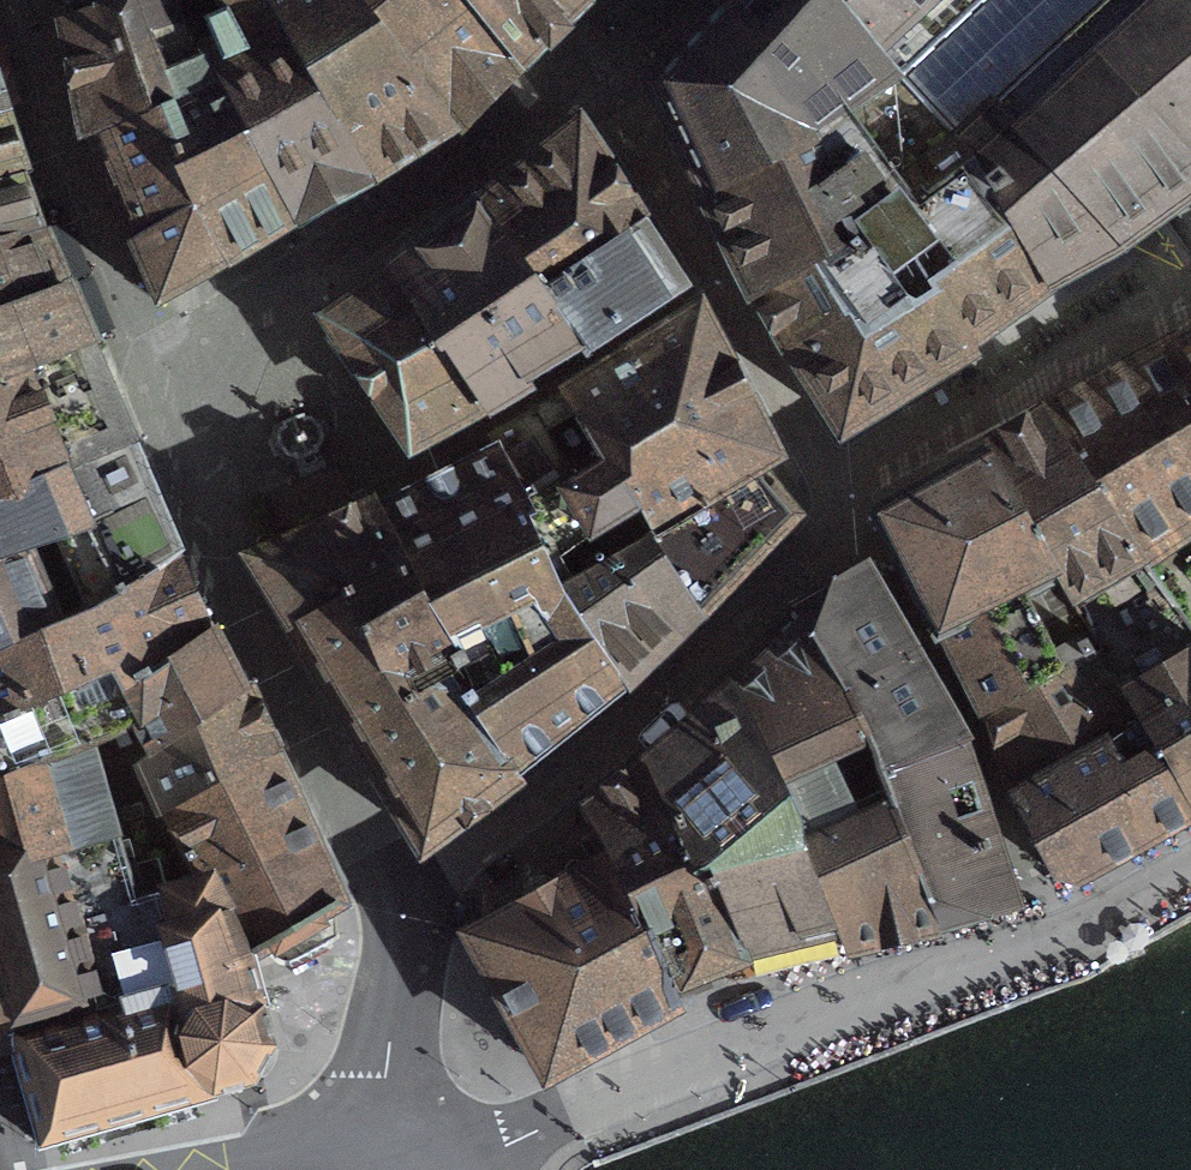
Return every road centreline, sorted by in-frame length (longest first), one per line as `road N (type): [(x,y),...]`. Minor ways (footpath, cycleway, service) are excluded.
road 1 (residential): [(20,0),(41,129),(211,542),(397,907)]
road 2 (residential): [(1190,858),(1059,933),(900,986),(503,1145),(439,1155)]
road 3 (residential): [(397,907),(657,705),(783,581),(841,493)]
road 4 (residential): [(397,907),(382,1093),(393,1162)]

